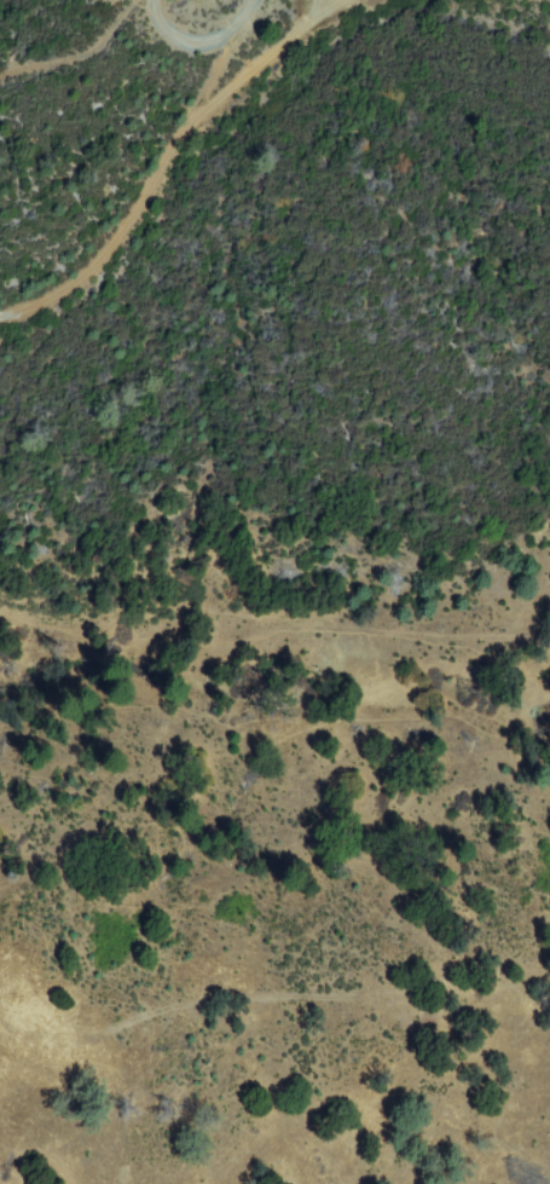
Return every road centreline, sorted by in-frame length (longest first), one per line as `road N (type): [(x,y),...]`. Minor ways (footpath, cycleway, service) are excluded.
road 1 (track): [(0,71),(98,51),(142,0)]

